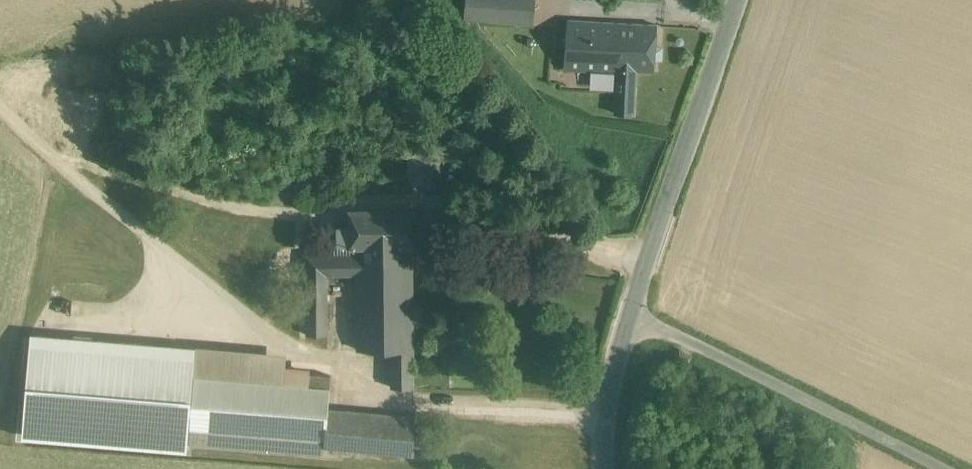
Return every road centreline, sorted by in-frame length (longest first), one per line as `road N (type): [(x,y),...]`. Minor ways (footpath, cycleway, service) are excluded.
road 1 (tertiary): [(605,468),(615,364),(738,0)]
road 2 (track): [(950,468),(632,313)]

